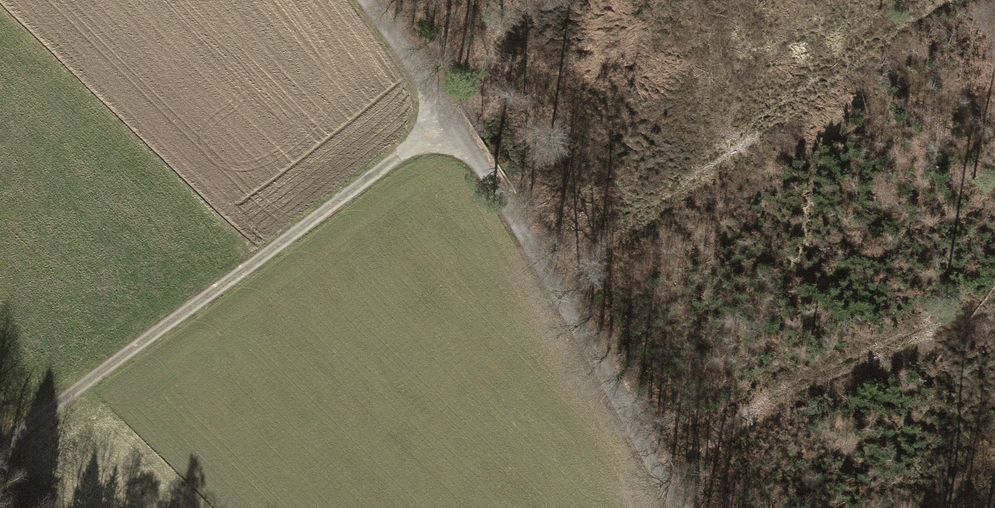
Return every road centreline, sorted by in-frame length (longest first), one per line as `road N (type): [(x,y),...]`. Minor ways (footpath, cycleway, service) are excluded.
road 1 (track): [(366,0),(503,202),(678,507)]
road 2 (track): [(0,448),(451,120)]
road 3 (track): [(552,283),(944,0)]

